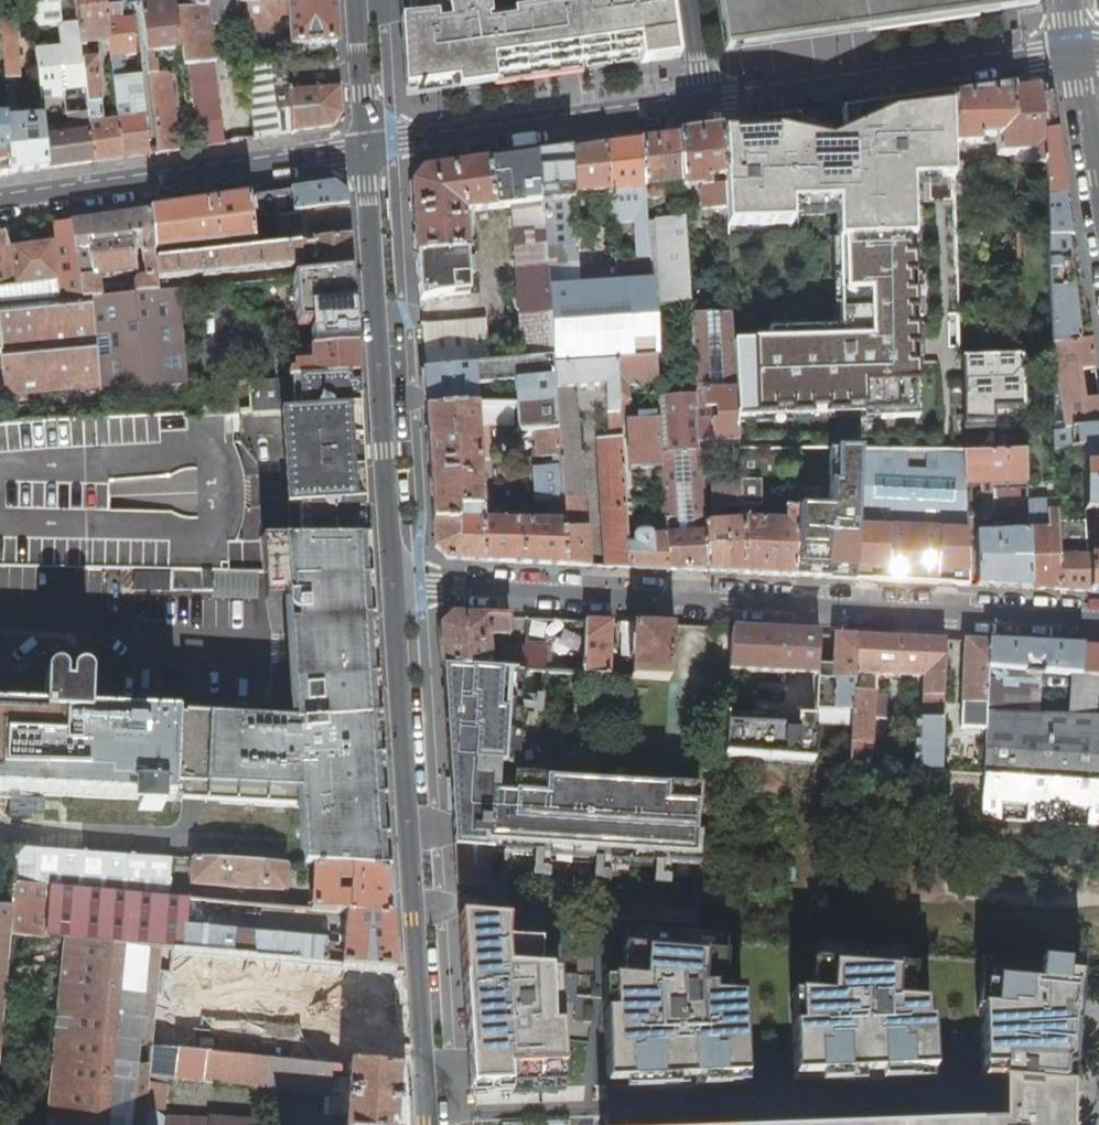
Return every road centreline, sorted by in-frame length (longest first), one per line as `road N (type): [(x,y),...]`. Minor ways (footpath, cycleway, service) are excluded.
road 1 (residential): [(1098,624),(409,593)]
road 2 (residential): [(409,593),(441,1124)]
road 3 (residential): [(378,148),(409,593)]
road 4 (residential): [(0,201),(378,148)]
road 5 (residential): [(704,104),(1074,54)]
road 6 (residential): [(378,148),(704,104)]
road 7 (residential): [(366,0),(378,148)]
road 8 (residential): [(1074,54),(1098,199)]

